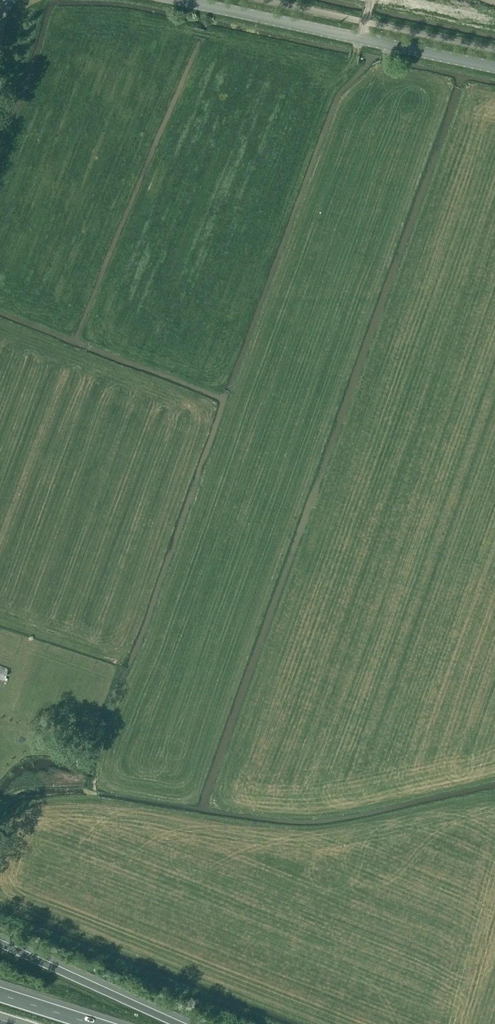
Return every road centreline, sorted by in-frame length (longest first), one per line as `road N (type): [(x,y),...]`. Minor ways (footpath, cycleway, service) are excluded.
road 1 (tertiary): [(494,68),(179,0)]
road 2 (motorway): [(179,1023),(0,943)]

